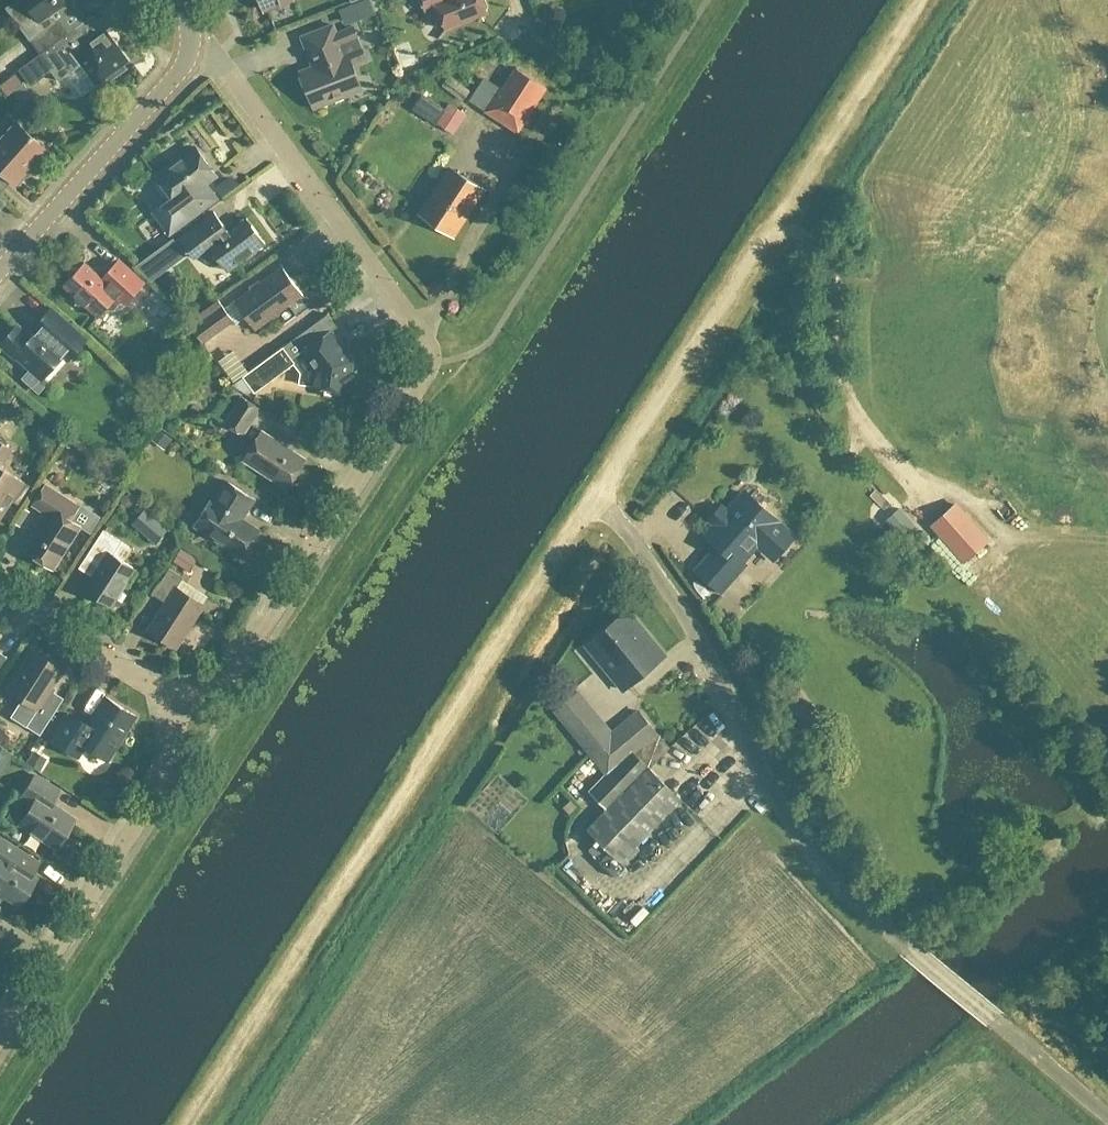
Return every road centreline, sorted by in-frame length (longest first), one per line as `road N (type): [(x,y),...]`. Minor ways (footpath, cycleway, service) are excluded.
road 1 (track): [(919,0),(192,1124)]
road 2 (track): [(731,0),(0,1102)]
road 3 (residential): [(173,696),(221,679),(247,646),(426,359),(417,334),(215,61),(188,50)]
road 4 (unclassified): [(1107,1114),(817,866),(777,806),(705,652),(596,497)]
road 5 (residential): [(0,1034),(161,781),(173,751),(173,696)]
road 6 (tertiary): [(188,50),(174,79),(0,272)]
road 7 (residential): [(173,696),(0,590)]

